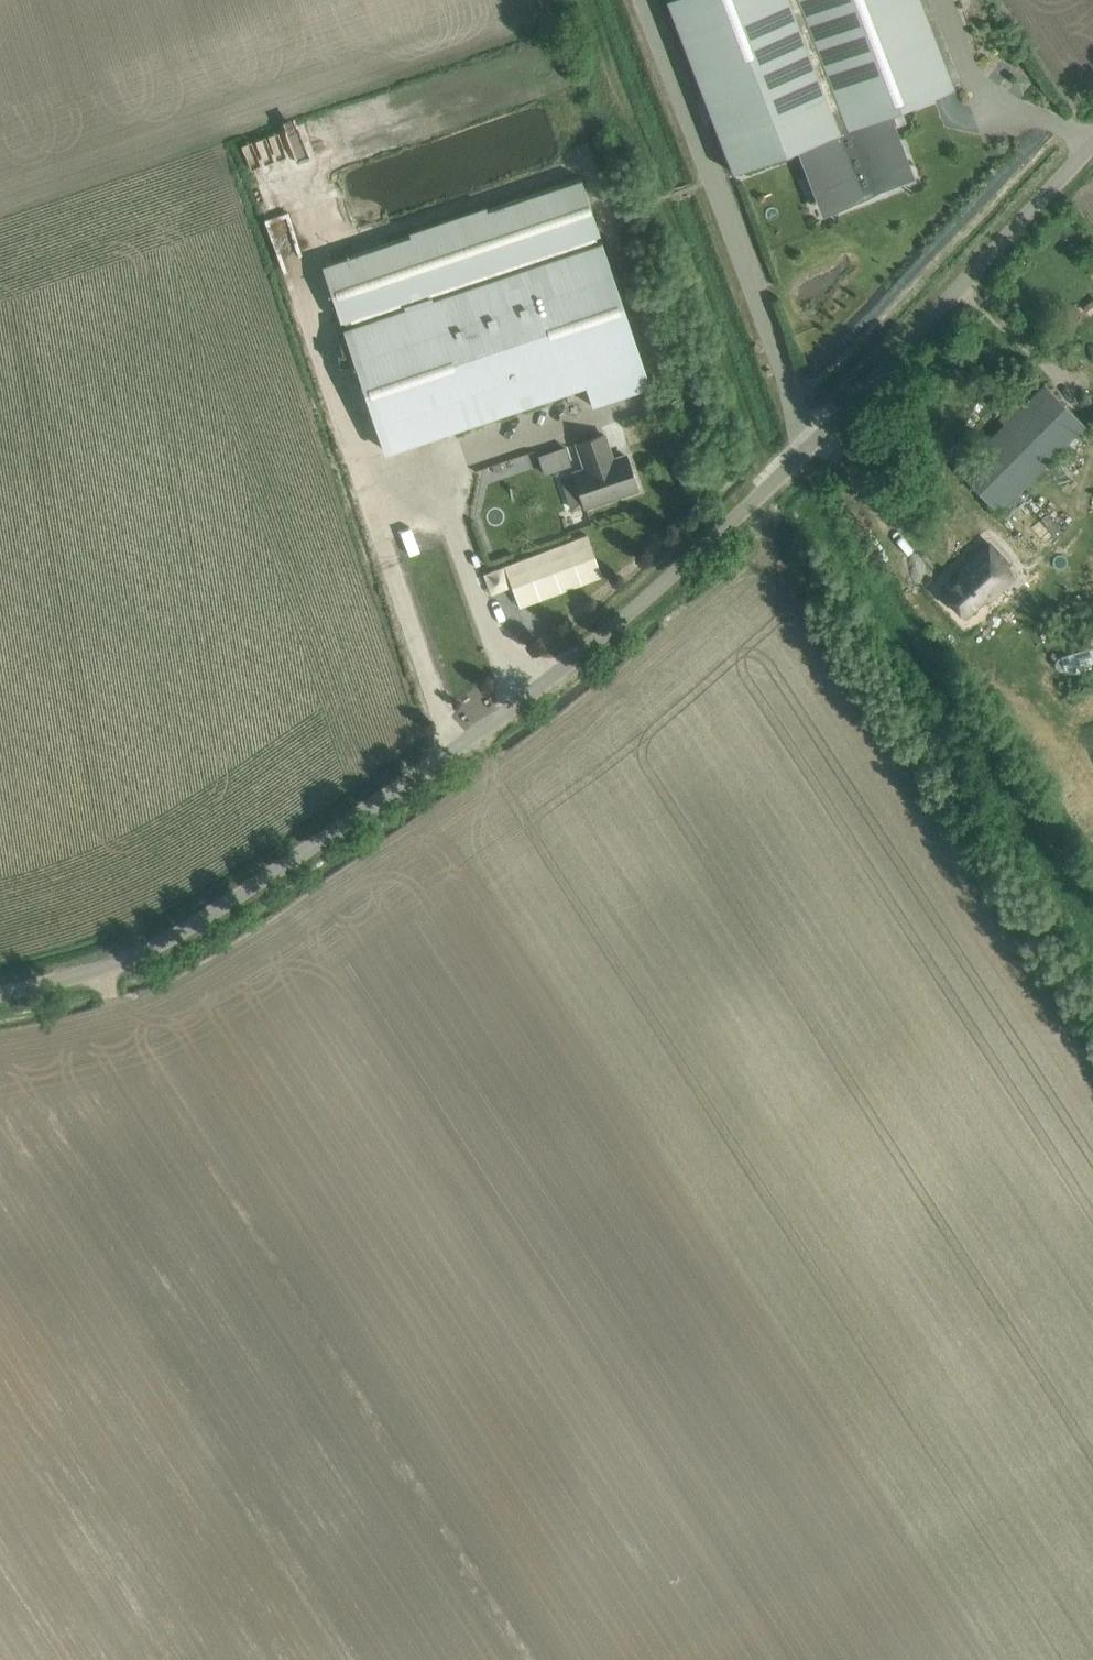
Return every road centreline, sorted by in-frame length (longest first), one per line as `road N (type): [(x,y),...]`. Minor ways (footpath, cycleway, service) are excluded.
road 1 (unclassified): [(1092,153),(778,475),(616,623),(430,767),(152,948),(0,993)]
road 2 (track): [(529,1659),(102,968)]

